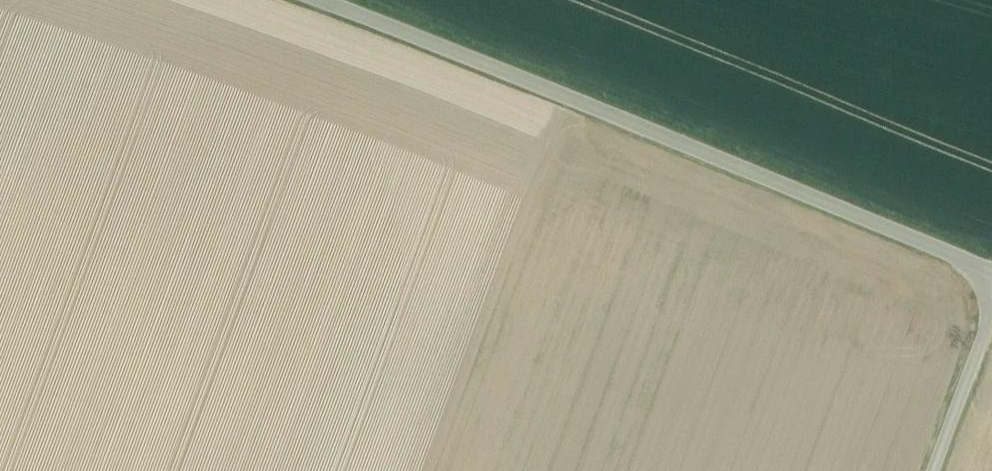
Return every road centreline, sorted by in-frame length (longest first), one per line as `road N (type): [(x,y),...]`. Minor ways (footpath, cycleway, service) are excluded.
road 1 (unclassified): [(991,272),(317,0)]
road 2 (unclassified): [(934,470),(991,315)]

